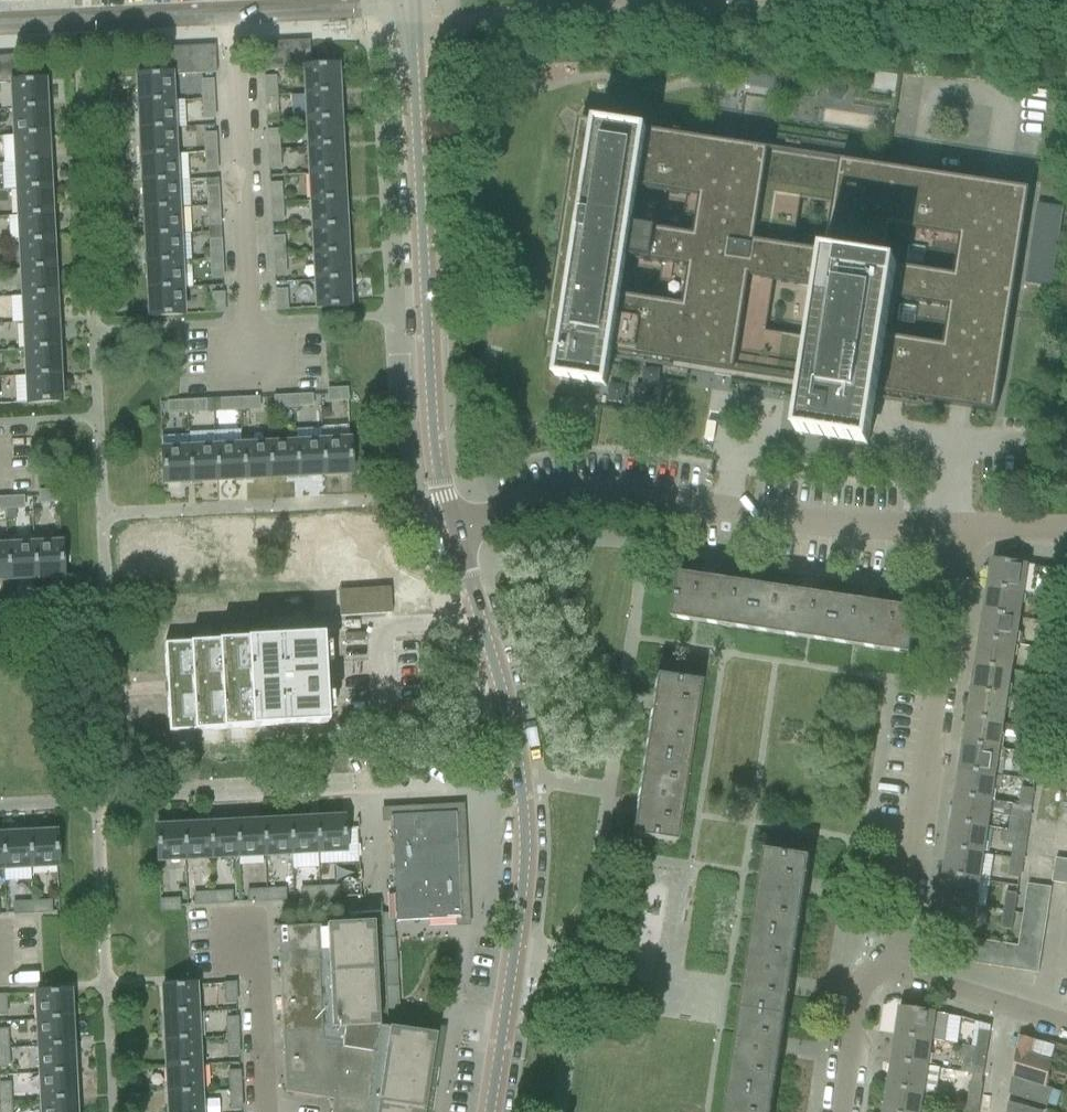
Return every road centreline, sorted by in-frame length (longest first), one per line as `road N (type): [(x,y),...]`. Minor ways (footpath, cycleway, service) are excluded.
road 1 (tertiary): [(490,1111),(518,925),(524,825),(513,732),(454,532)]
road 2 (tertiary): [(454,532),(433,421),(406,2)]
road 3 (unclassified): [(882,967),(899,951),(965,529)]
road 4 (residential): [(252,366),(240,10)]
road 5 (unclassified): [(454,532),(521,505),(583,494),(725,506)]
road 6 (tertiary): [(0,22),(240,10)]
road 7 (residential): [(261,1111),(249,924),(216,925)]
road 8 (unclassified): [(725,506),(940,527)]
road 9 (tertiary): [(240,10),(406,2)]
road 10 (unclassified): [(836,1111),(850,1007),(882,967)]
road 11 (unclassified): [(737,447),(760,451),(767,410),(719,402),(715,444)]
road 12 (residential): [(1010,1010),(882,967)]

